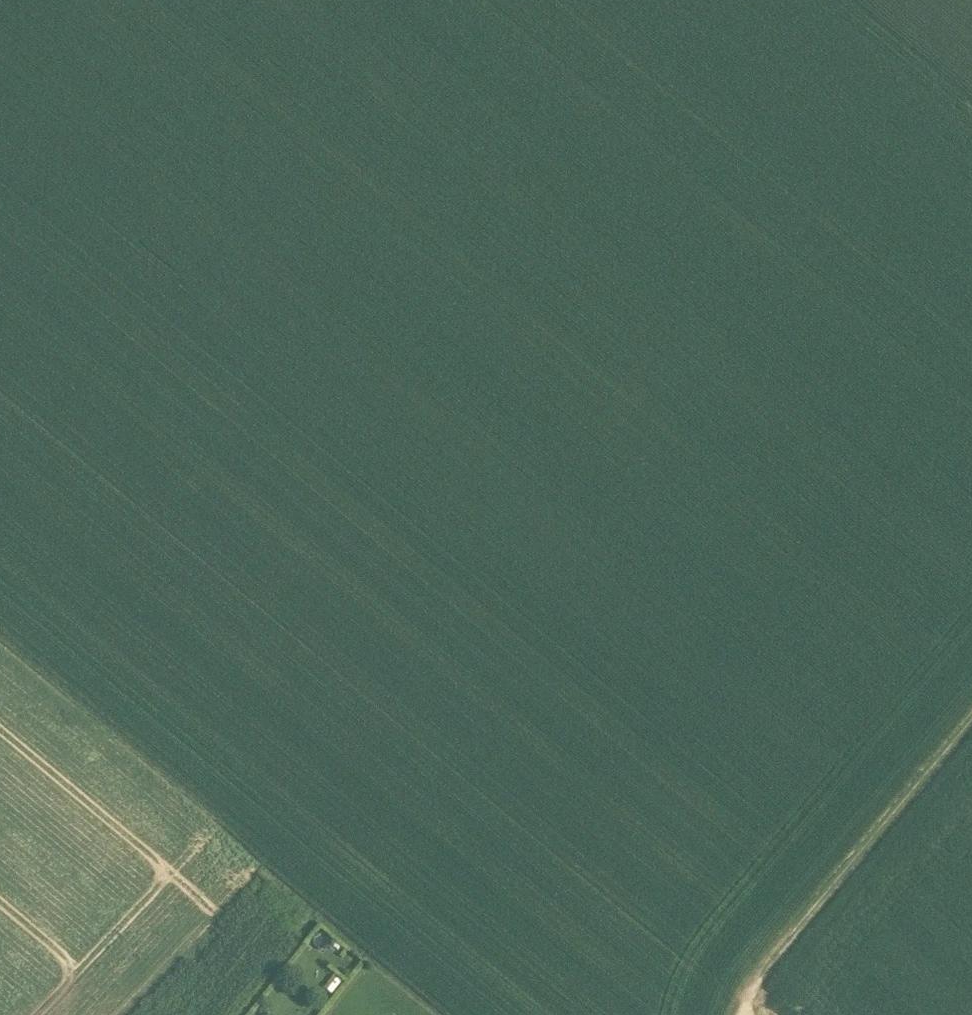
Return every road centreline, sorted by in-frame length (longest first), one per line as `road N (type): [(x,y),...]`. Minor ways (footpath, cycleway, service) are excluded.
road 1 (track): [(760,986),(971,730)]

